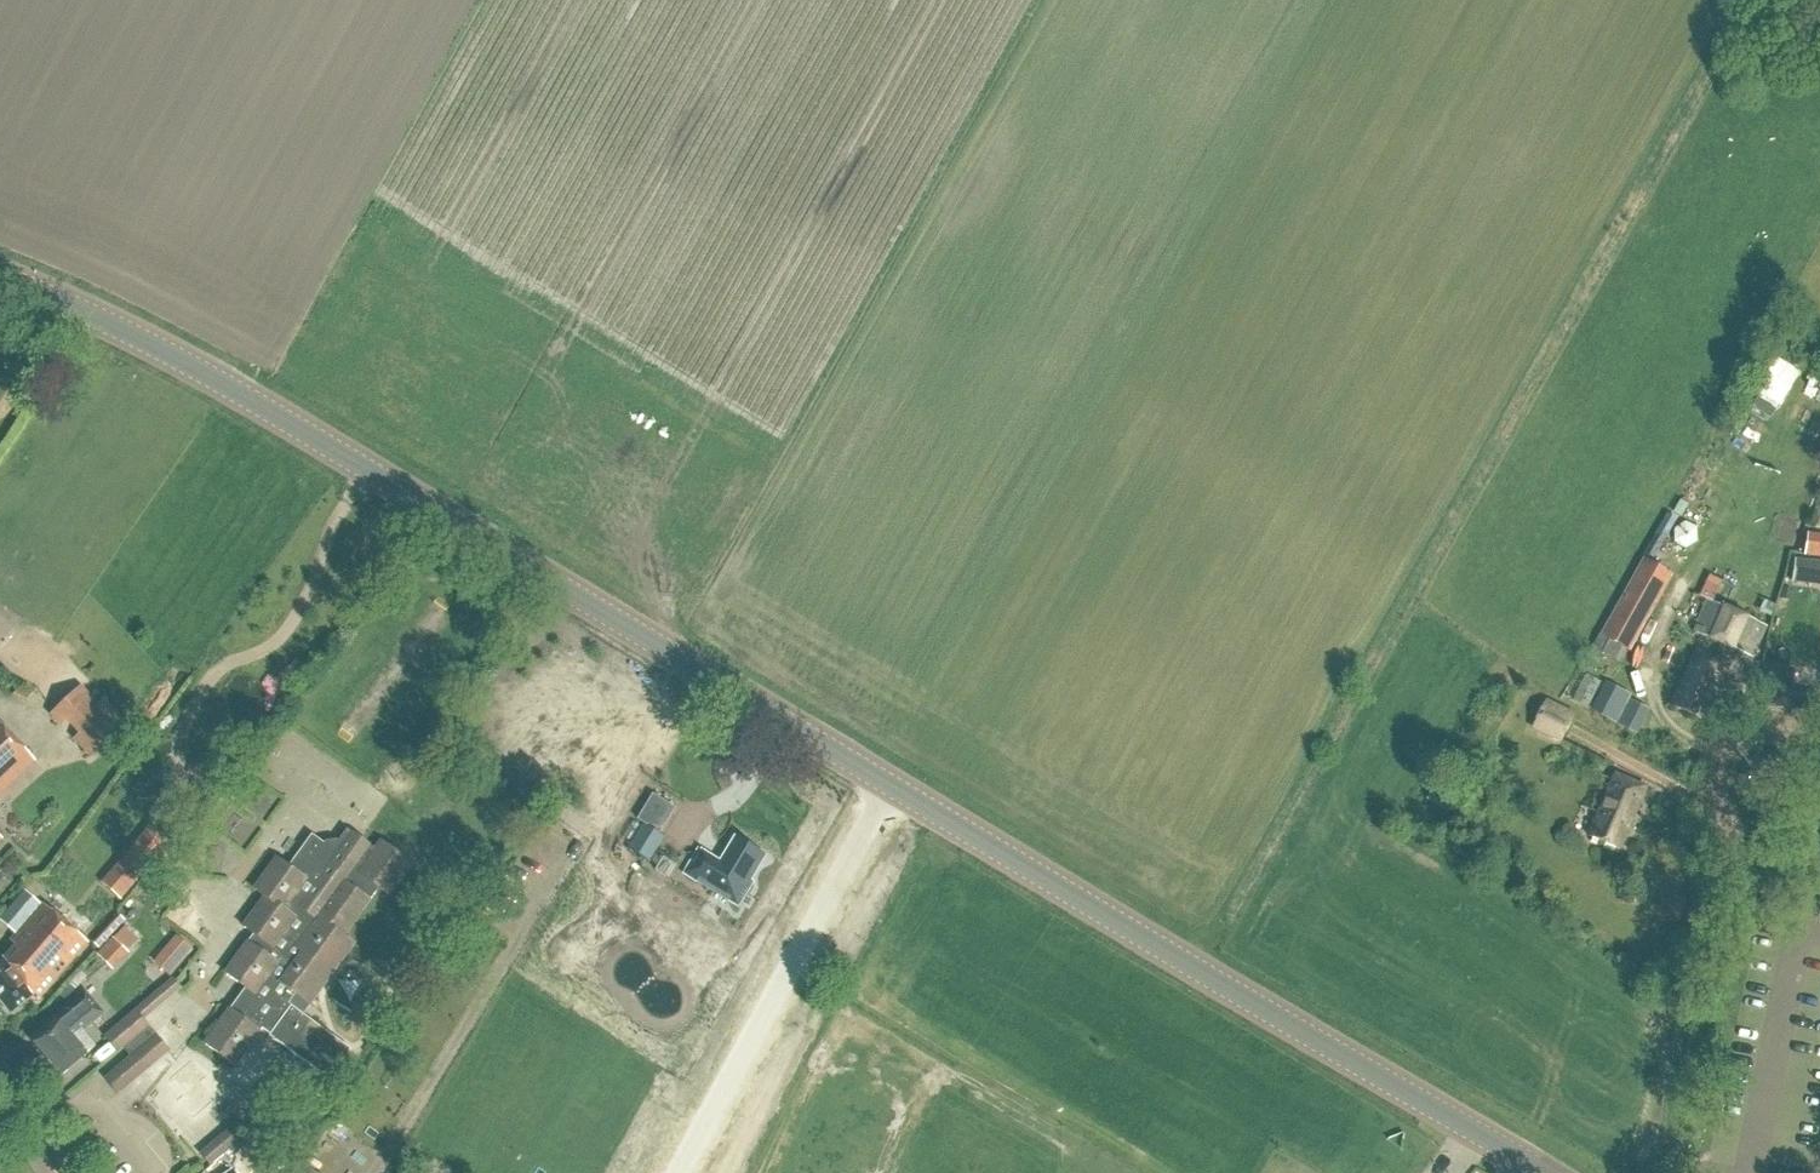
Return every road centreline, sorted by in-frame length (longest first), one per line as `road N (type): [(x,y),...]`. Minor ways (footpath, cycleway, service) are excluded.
road 1 (secondary): [(1543,1172),(224,385),(0,275)]

